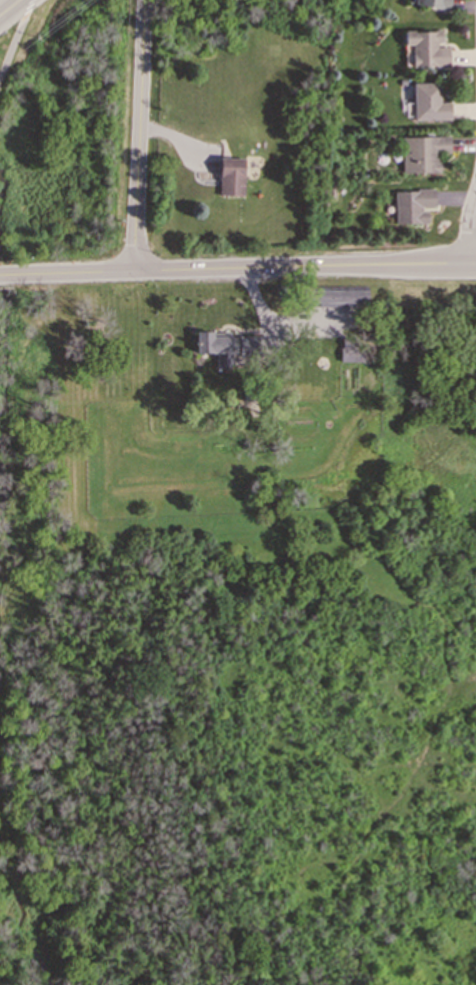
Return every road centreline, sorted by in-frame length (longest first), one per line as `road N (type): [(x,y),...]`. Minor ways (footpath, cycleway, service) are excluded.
road 1 (tertiary): [(475,262),(0,273)]
road 2 (residential): [(143,0),(133,269)]

